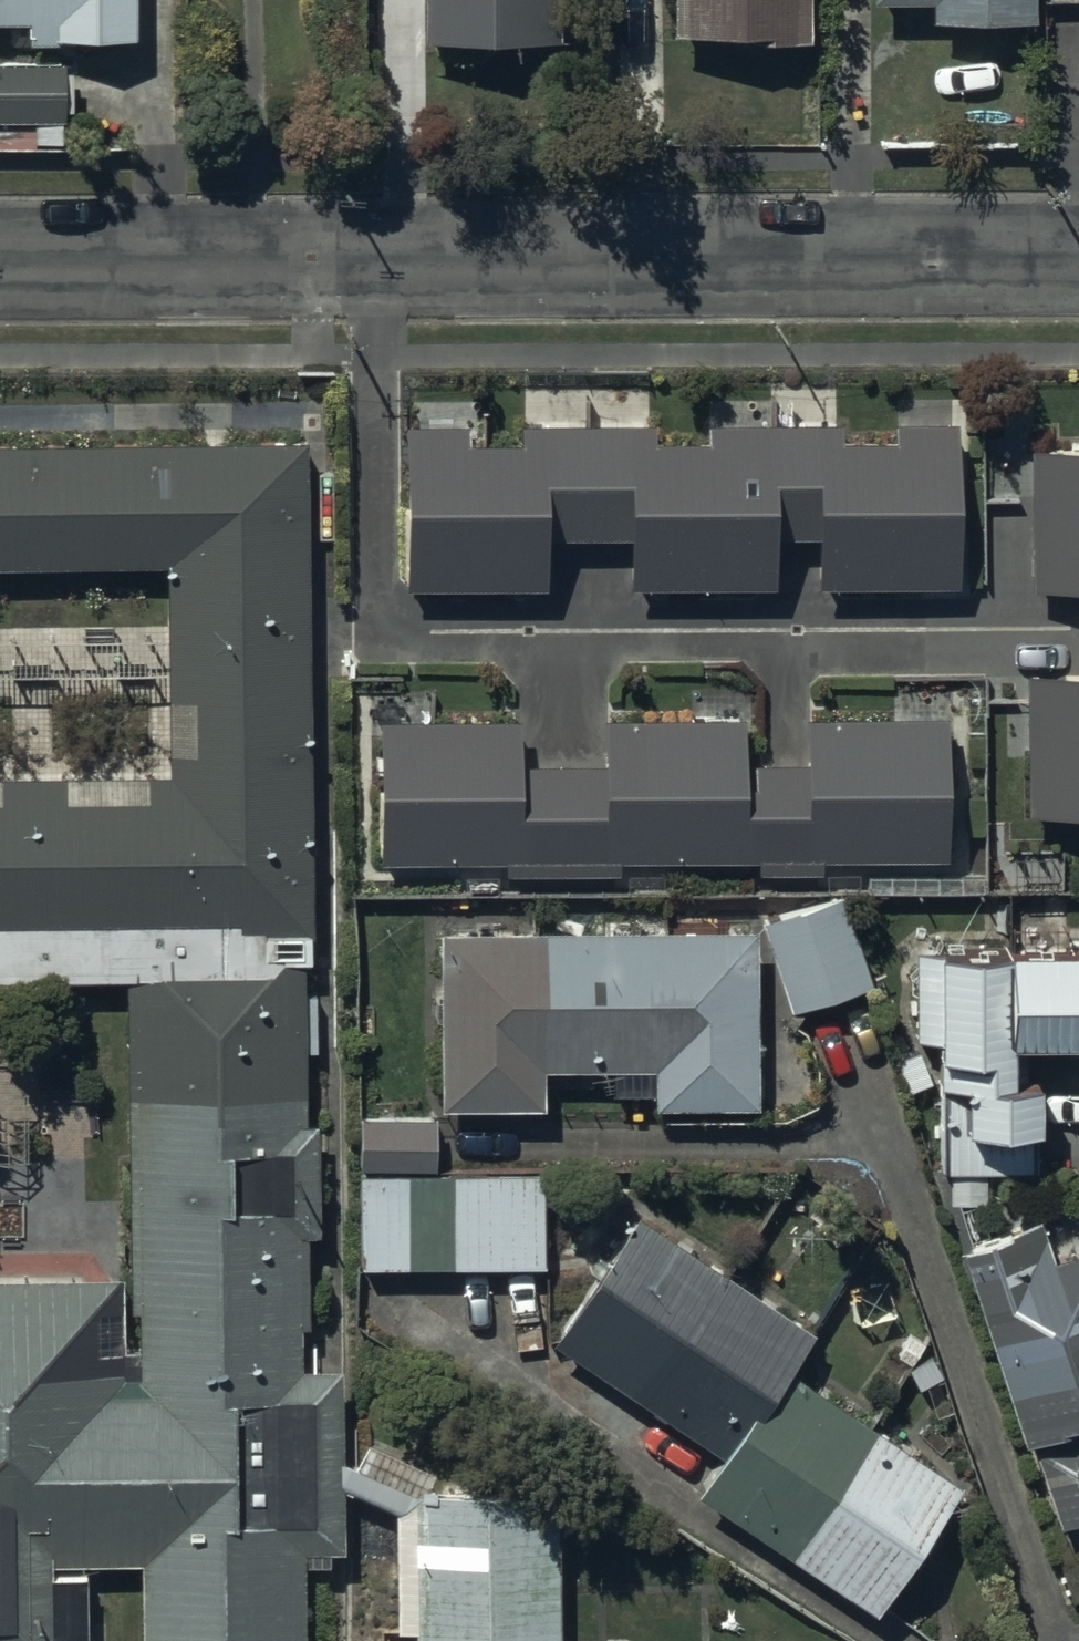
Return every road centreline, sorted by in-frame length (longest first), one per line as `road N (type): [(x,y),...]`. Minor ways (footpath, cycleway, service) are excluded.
road 1 (residential): [(1078,259),(0,264)]

